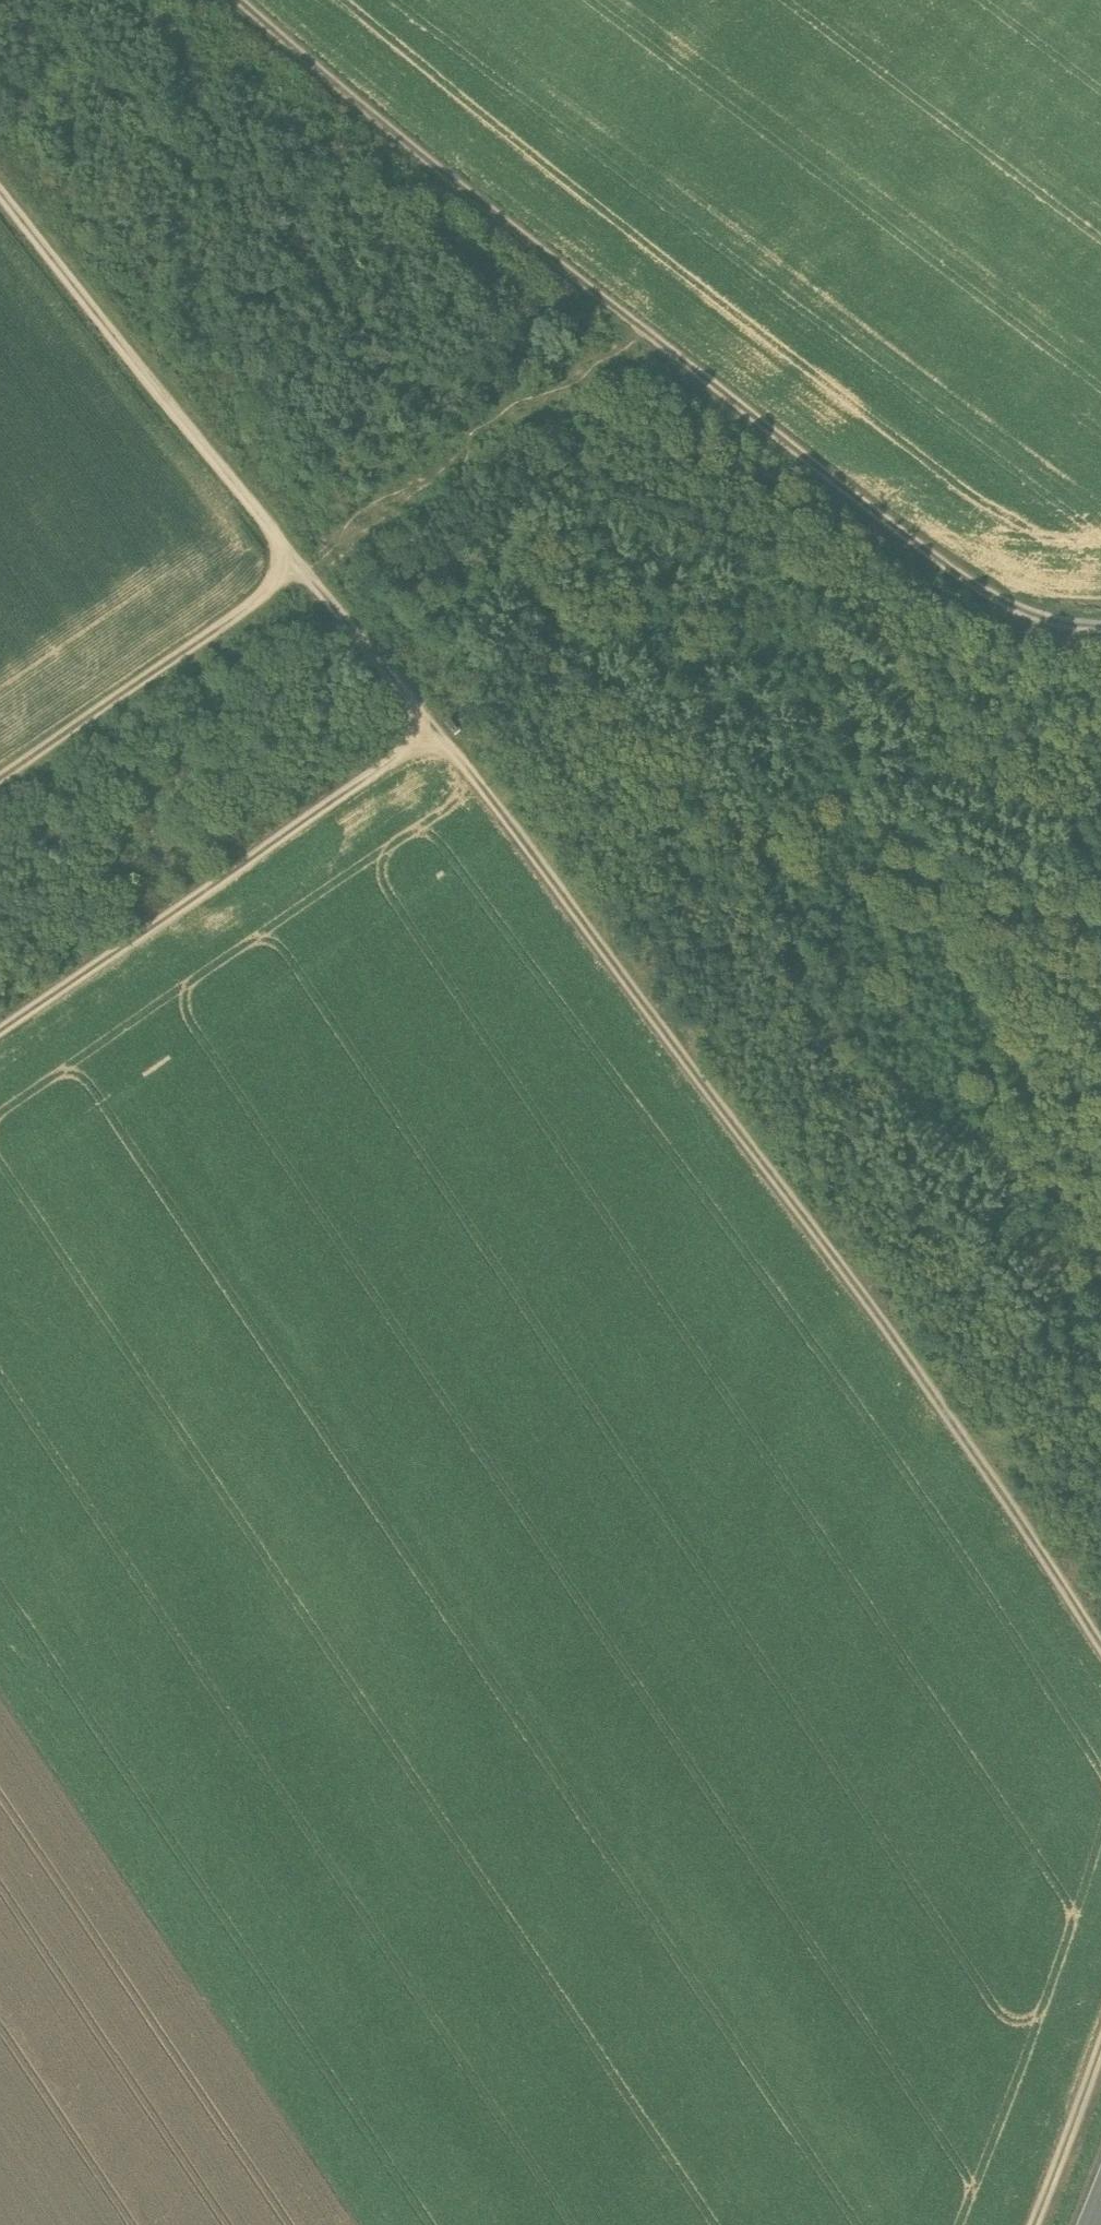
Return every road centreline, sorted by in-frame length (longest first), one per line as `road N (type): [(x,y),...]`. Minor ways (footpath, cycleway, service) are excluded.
road 1 (track): [(0,192),(608,957),(905,1355),(1100,1641)]
road 2 (track): [(1100,631),(1054,629),(969,587),(635,341),(236,0)]
road 3 (track): [(434,733),(0,1034)]
road 4 (track): [(0,783),(303,575)]
road 5 (track): [(1029,2224),(1100,2032)]

